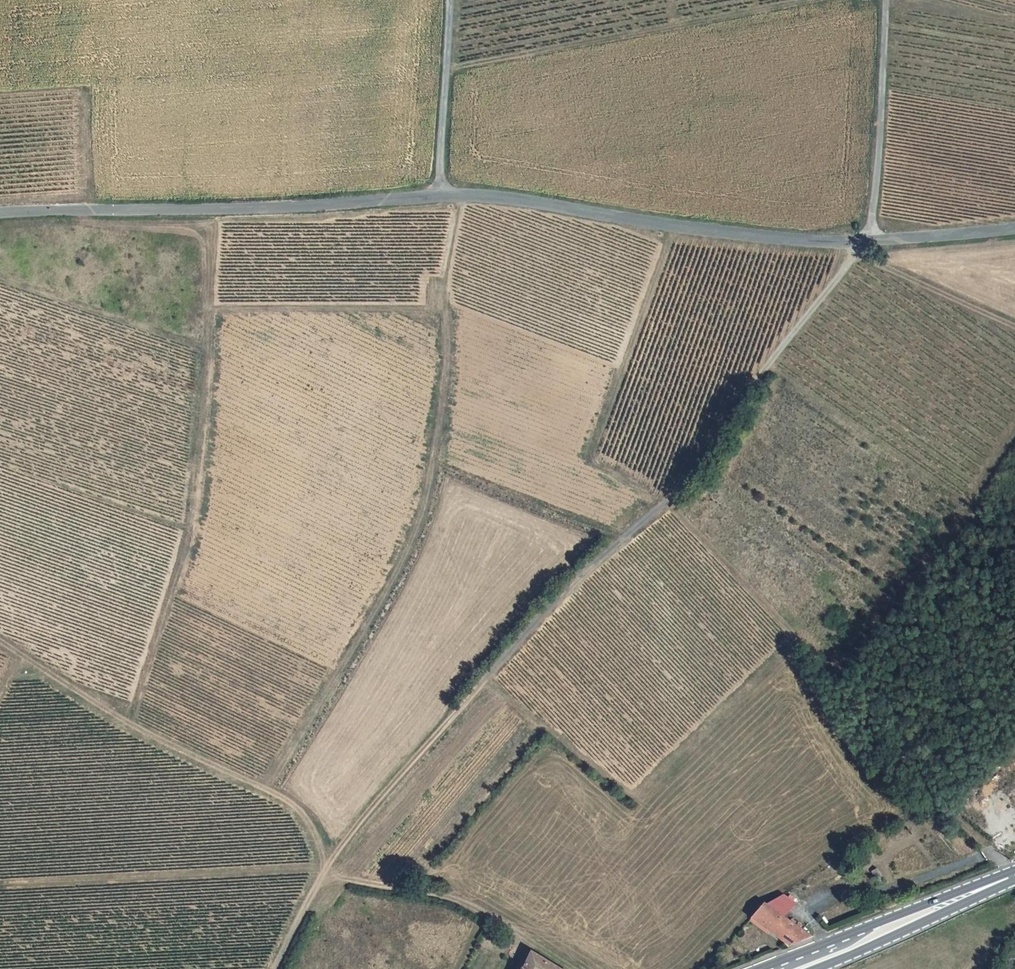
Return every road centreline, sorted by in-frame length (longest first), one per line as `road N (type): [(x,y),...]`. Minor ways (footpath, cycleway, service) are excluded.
road 1 (track): [(274,968),(325,869),(381,796),(588,567),(700,470),(766,368),(869,241)]
road 2 (track): [(573,968),(482,912),(325,869),(296,809),(146,732),(0,640)]
road 3 (track): [(459,196),(439,289),(444,403),(407,547),(367,628),(268,789)]
road 4 (tertiary): [(440,196),(240,210),(0,214)]
road 5 (tertiary): [(869,241),(440,196)]
road 6 (primary): [(789,968),(1014,877)]
road 7 (unclassified): [(885,0),(869,241)]
road 8 (unclassified): [(440,196),(450,0)]
road 9 (track): [(857,252),(1014,326)]
road 10 (tertiary): [(1014,228),(869,241)]

